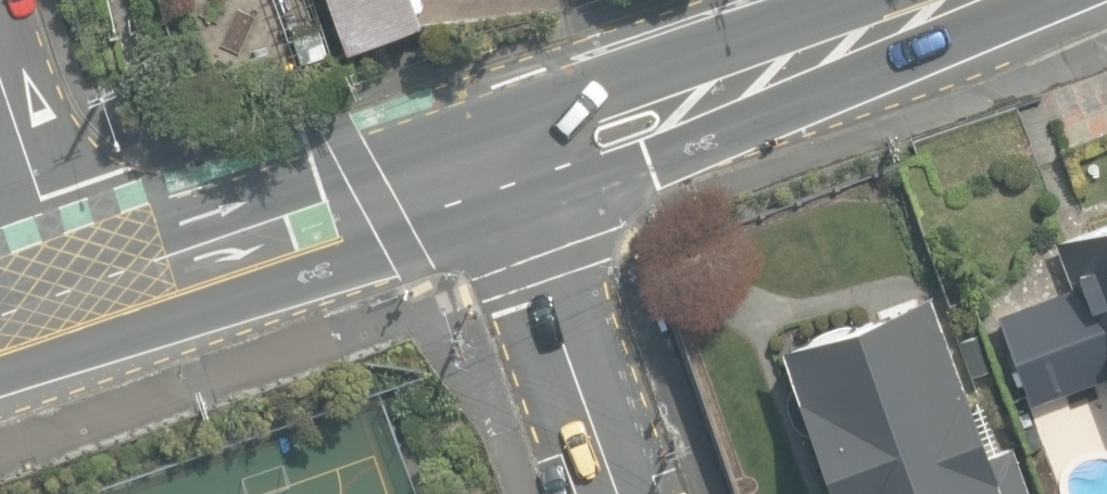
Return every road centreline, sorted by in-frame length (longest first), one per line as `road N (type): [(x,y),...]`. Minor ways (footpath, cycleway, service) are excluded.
road 1 (secondary): [(959,0),(486,164)]
road 2 (secondary): [(486,164),(85,303)]
road 3 (residential): [(486,164),(615,493)]
road 4 (residential): [(85,303),(0,66)]

